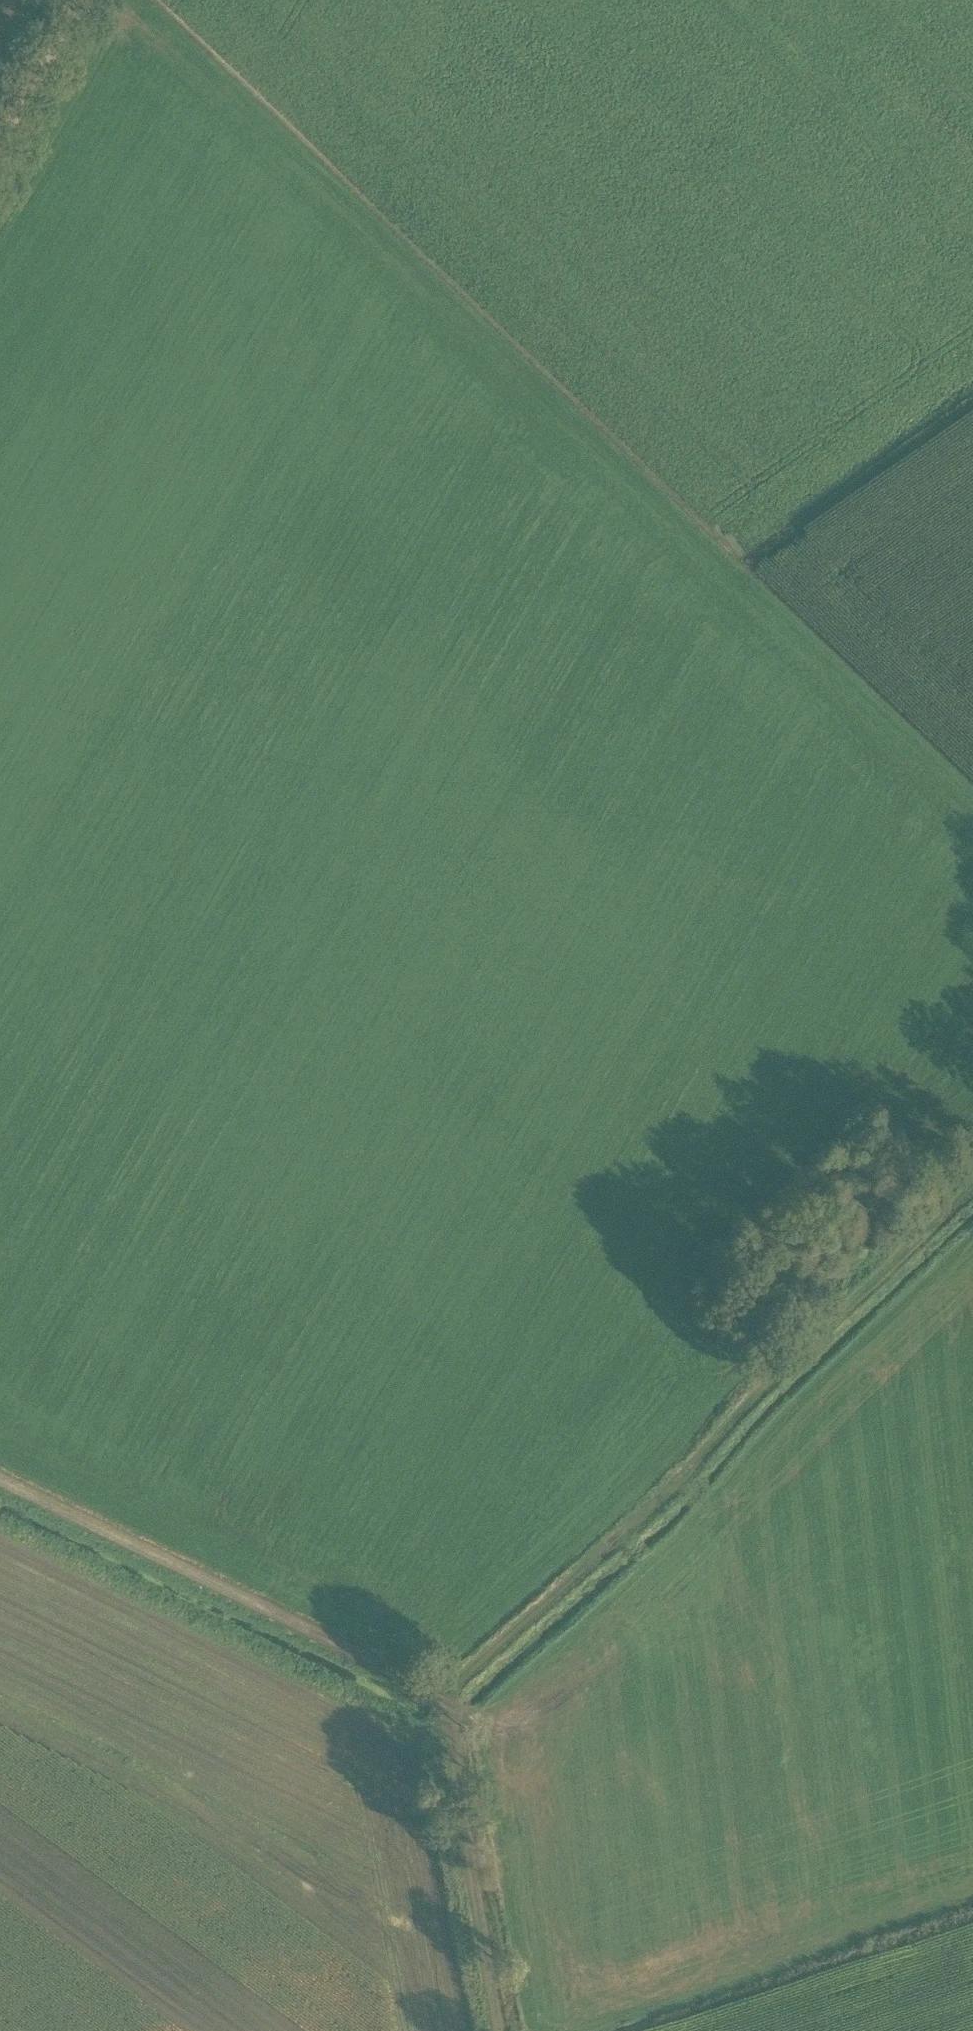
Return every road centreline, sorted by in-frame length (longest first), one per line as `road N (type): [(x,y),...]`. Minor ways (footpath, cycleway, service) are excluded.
road 1 (track): [(0,1498),(443,1698),(506,2030)]
road 2 (track): [(443,1698),(972,1188)]
road 3 (track): [(770,566),(972,425)]
road 4 (track): [(84,0),(0,152)]

